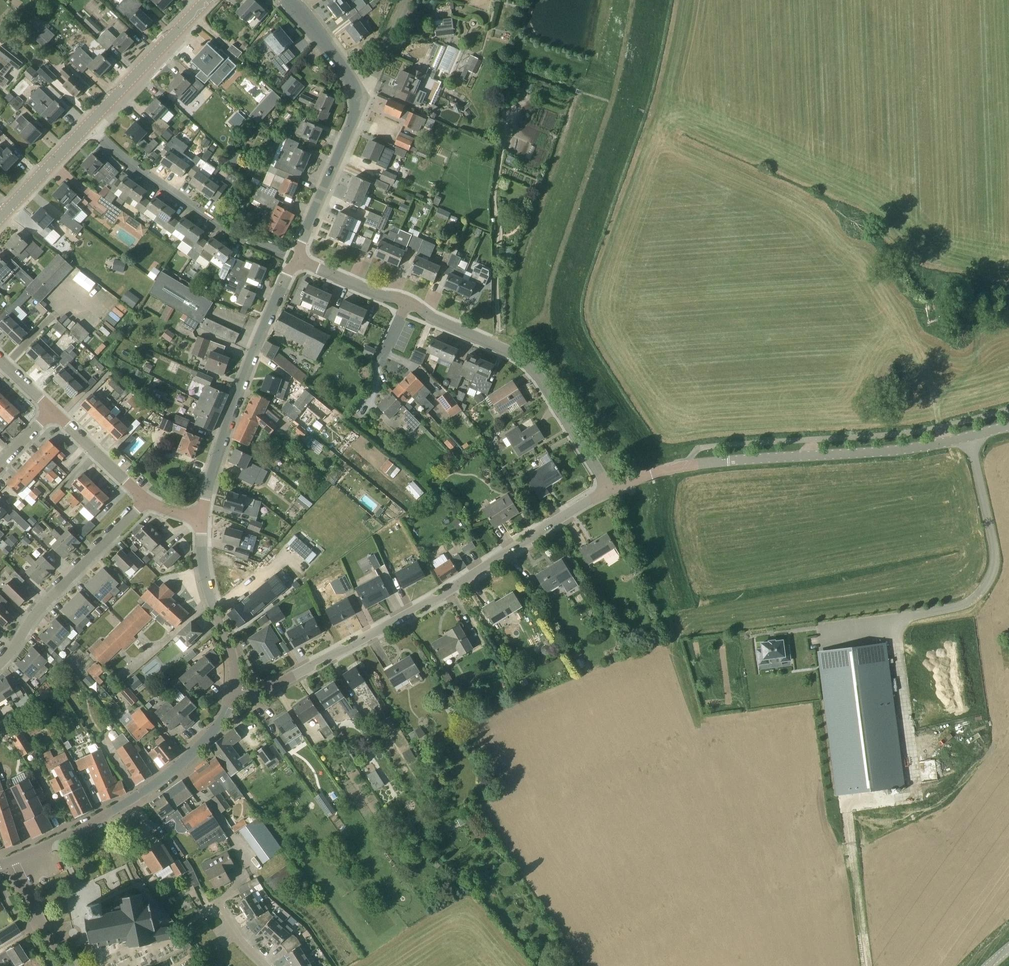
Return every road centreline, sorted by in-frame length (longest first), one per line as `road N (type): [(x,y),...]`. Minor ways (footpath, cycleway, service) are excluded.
road 1 (tertiary): [(236,689),(270,691),(614,486)]
road 2 (tertiary): [(614,486),(700,463),(890,451),(1008,425)]
road 3 (tertiary): [(12,861),(164,781),(204,744),(236,689)]
road 4 (residential): [(614,486),(526,361),(404,305)]
road 5 (tertiary): [(202,518),(250,364),(294,259)]
road 6 (residential): [(294,259),(88,125)]
road 7 (residential): [(0,666),(41,609),(146,500)]
road 8 (tertiary): [(294,259),(353,126),(357,91)]
road 9 (tertiary): [(236,689),(205,574),(202,518)]
road 10 (secondary): [(88,125),(206,0)]
road 11 (track): [(668,628),(614,486)]
road 12 (residential): [(146,500),(52,411)]
road 13 (secondary): [(0,217),(88,125)]

